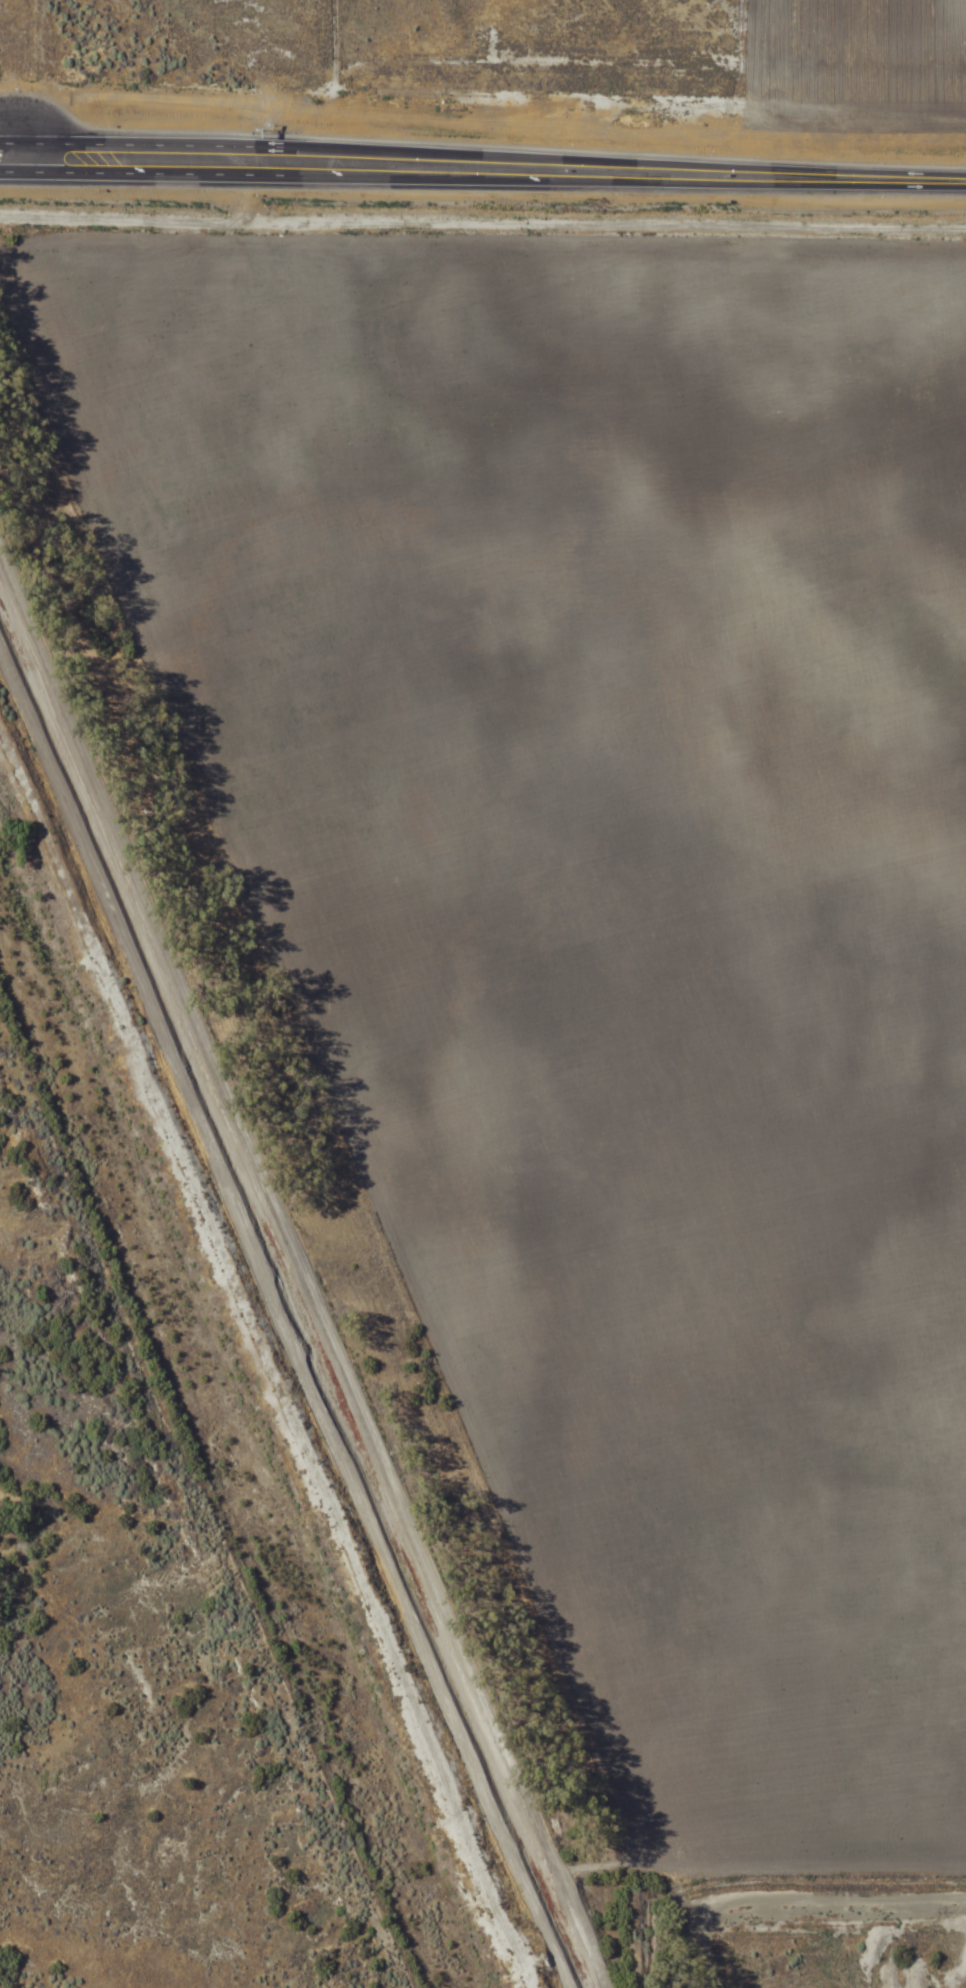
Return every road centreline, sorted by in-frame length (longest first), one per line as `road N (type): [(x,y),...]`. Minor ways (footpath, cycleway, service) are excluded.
road 1 (trunk): [(514,179),(270,156),(0,150)]
road 2 (trunk): [(965,184),(514,179)]
road 3 (trunk): [(197,175),(514,179)]
road 4 (trunk): [(0,175),(197,175)]

